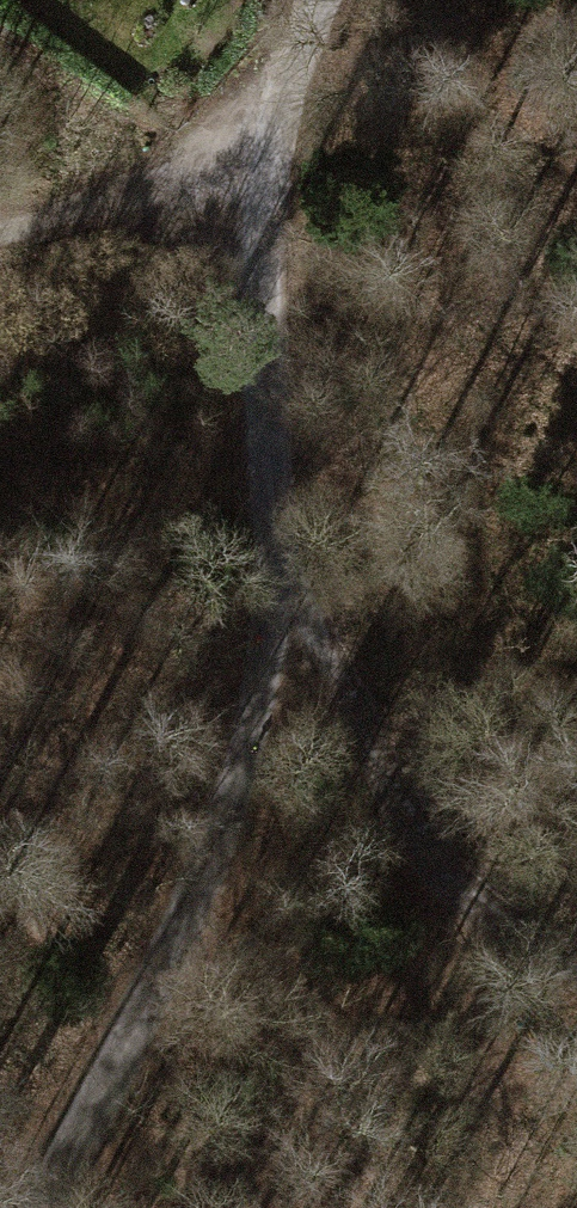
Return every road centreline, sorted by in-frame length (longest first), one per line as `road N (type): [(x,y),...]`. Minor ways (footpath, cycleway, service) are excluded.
road 1 (unclassified): [(378,0),(272,215),(259,698),(52,1207)]
road 2 (track): [(262,590),(310,636),(380,781),(427,822),(576,911)]
road 3 (track): [(272,215),(81,226),(0,240)]

